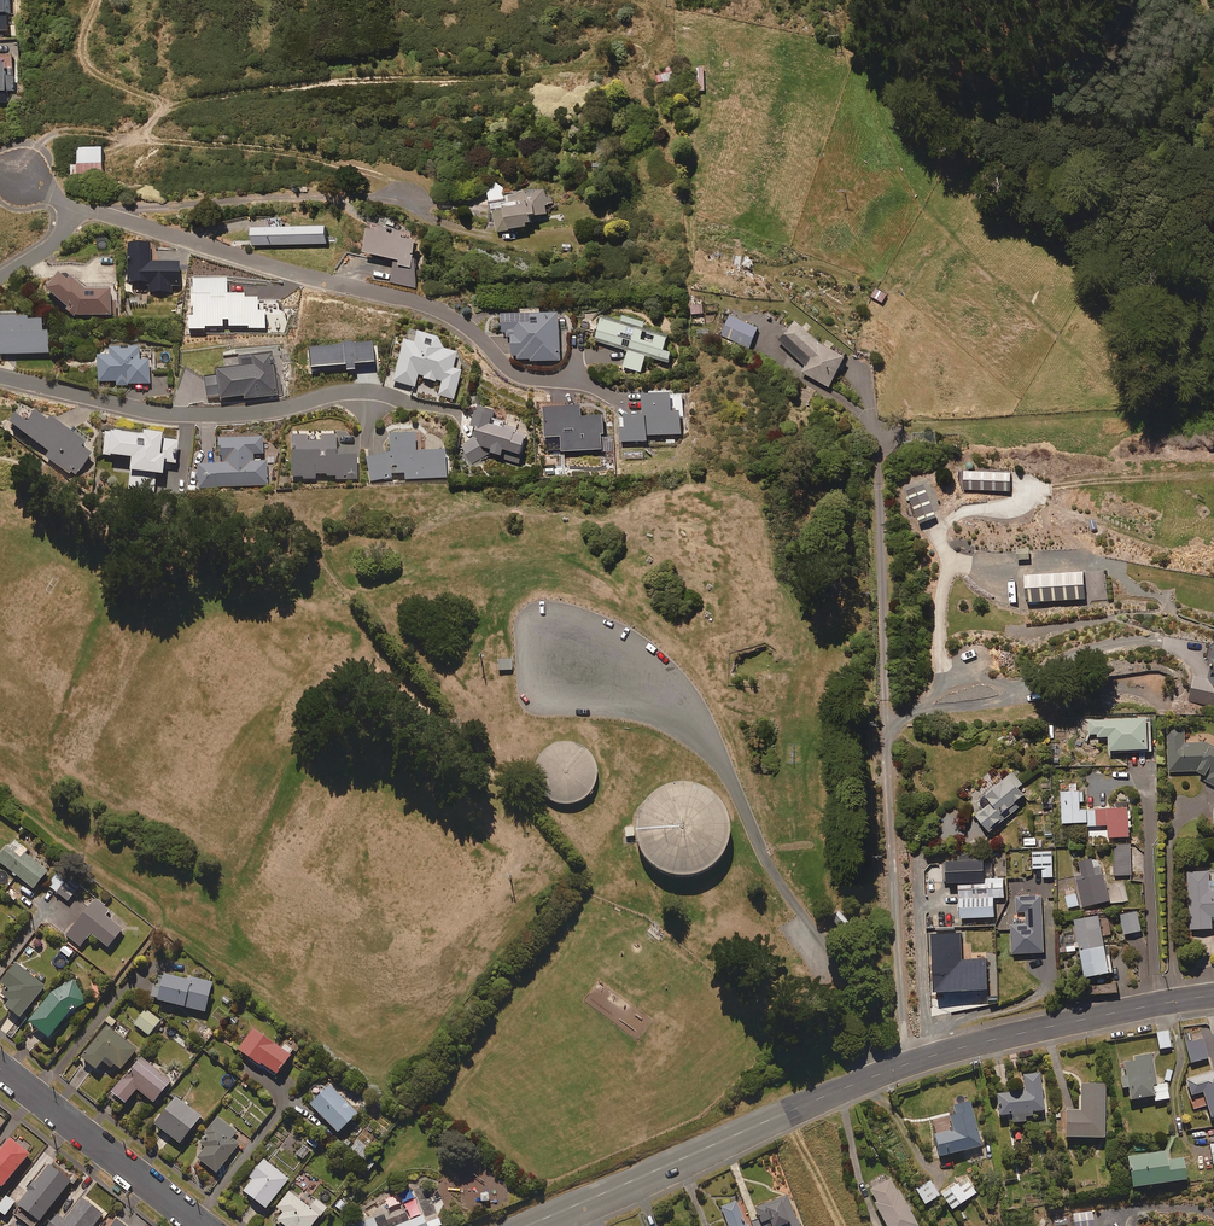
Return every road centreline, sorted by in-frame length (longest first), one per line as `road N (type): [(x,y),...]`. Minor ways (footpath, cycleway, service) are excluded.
road 1 (residential): [(70,209),(430,305),(473,331),(516,374),(579,382)]
road 2 (unclassified): [(877,1075),(850,984),(771,870),(709,732),(687,714)]
road 3 (residential): [(0,376),(165,412),(274,408),(364,388),(398,397)]
road 4 (secondary): [(524,1225),(877,1075)]
road 5 (unclassified): [(687,714),(545,696),(534,670),(543,627),(560,619),(656,684)]
road 6 (secondary): [(877,1075),(1023,1033),(1213,995)]
road 7 (tertiary): [(0,1068),(202,1225)]

